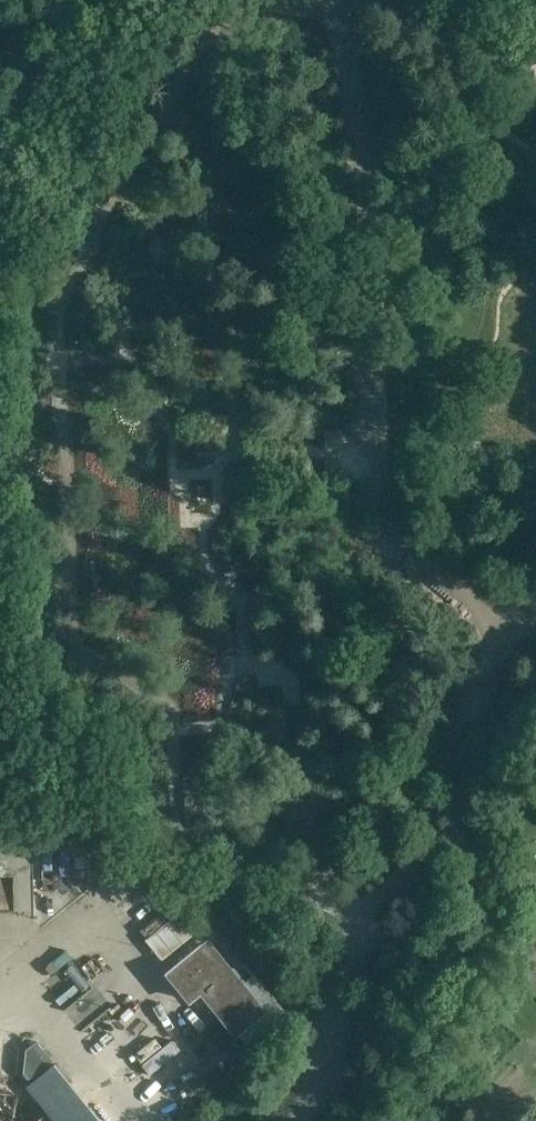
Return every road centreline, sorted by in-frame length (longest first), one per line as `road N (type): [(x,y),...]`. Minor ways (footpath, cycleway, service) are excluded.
road 1 (track): [(177,835),(74,914)]

